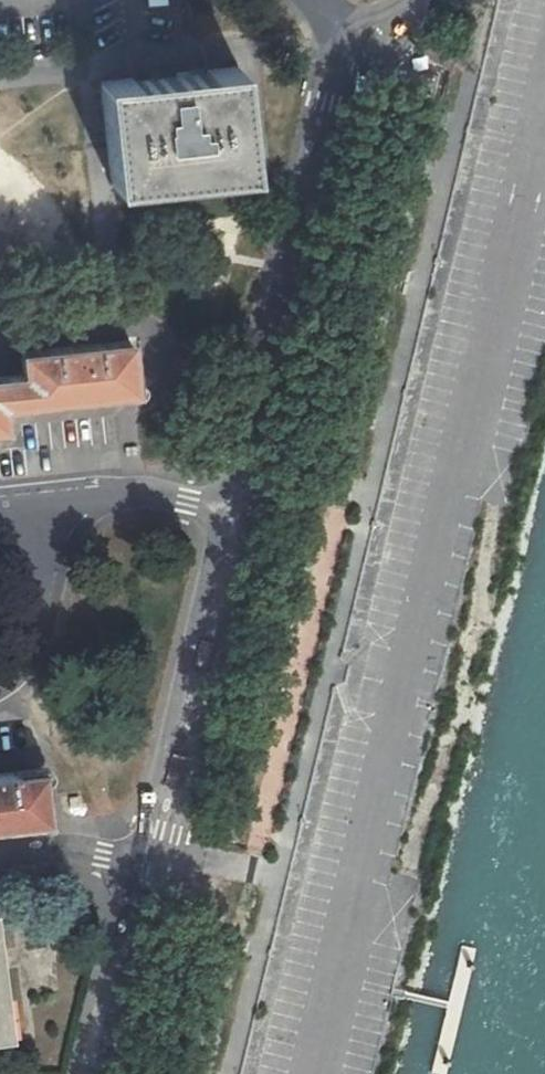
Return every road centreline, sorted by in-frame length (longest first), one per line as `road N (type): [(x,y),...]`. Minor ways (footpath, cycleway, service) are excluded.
road 1 (residential): [(232,516),(329,105),(334,28)]
road 2 (residential): [(145,868),(232,516)]
road 3 (residential): [(97,1073),(145,868)]
road 4 (unclassified): [(0,687),(34,650),(50,583),(39,505)]
road 5 (unclassified): [(232,516),(150,494),(39,505)]
road 6 (residential): [(145,868),(62,849),(0,858)]

